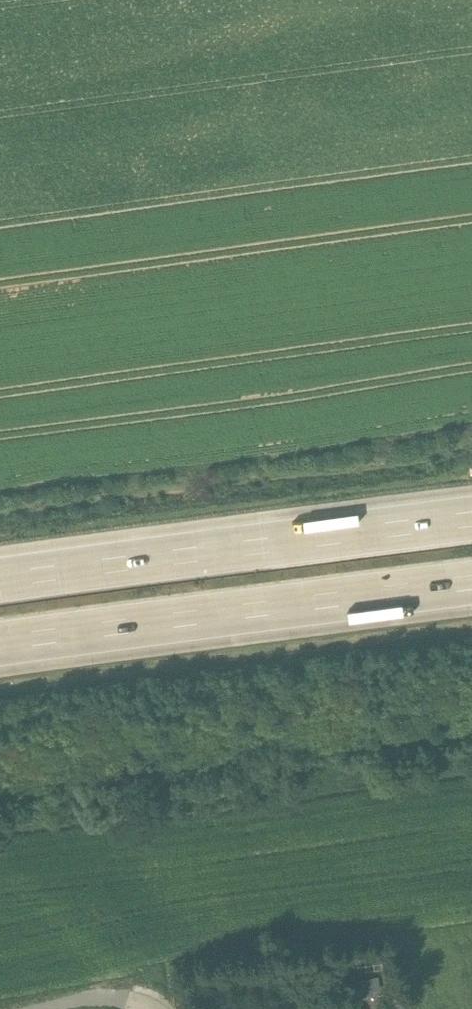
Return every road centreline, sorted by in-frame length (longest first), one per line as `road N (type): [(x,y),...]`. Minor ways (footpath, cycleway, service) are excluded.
road 1 (motorway): [(0,652),(471,588)]
road 2 (motorway): [(471,511),(0,574)]

